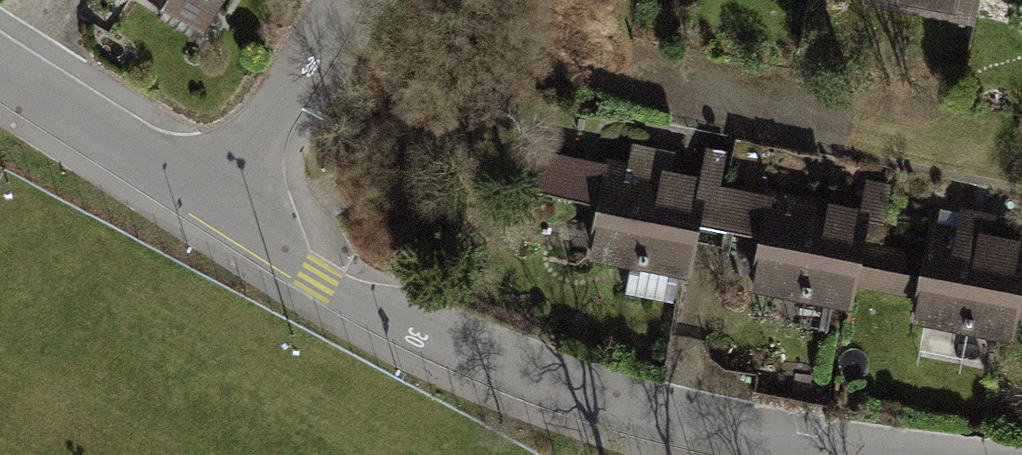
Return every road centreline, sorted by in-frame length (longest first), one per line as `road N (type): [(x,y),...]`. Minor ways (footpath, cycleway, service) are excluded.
road 1 (residential): [(856,454),(604,410),(384,302),(224,202)]
road 2 (residential): [(224,202),(0,58)]
road 3 (residential): [(339,0),(224,202)]

